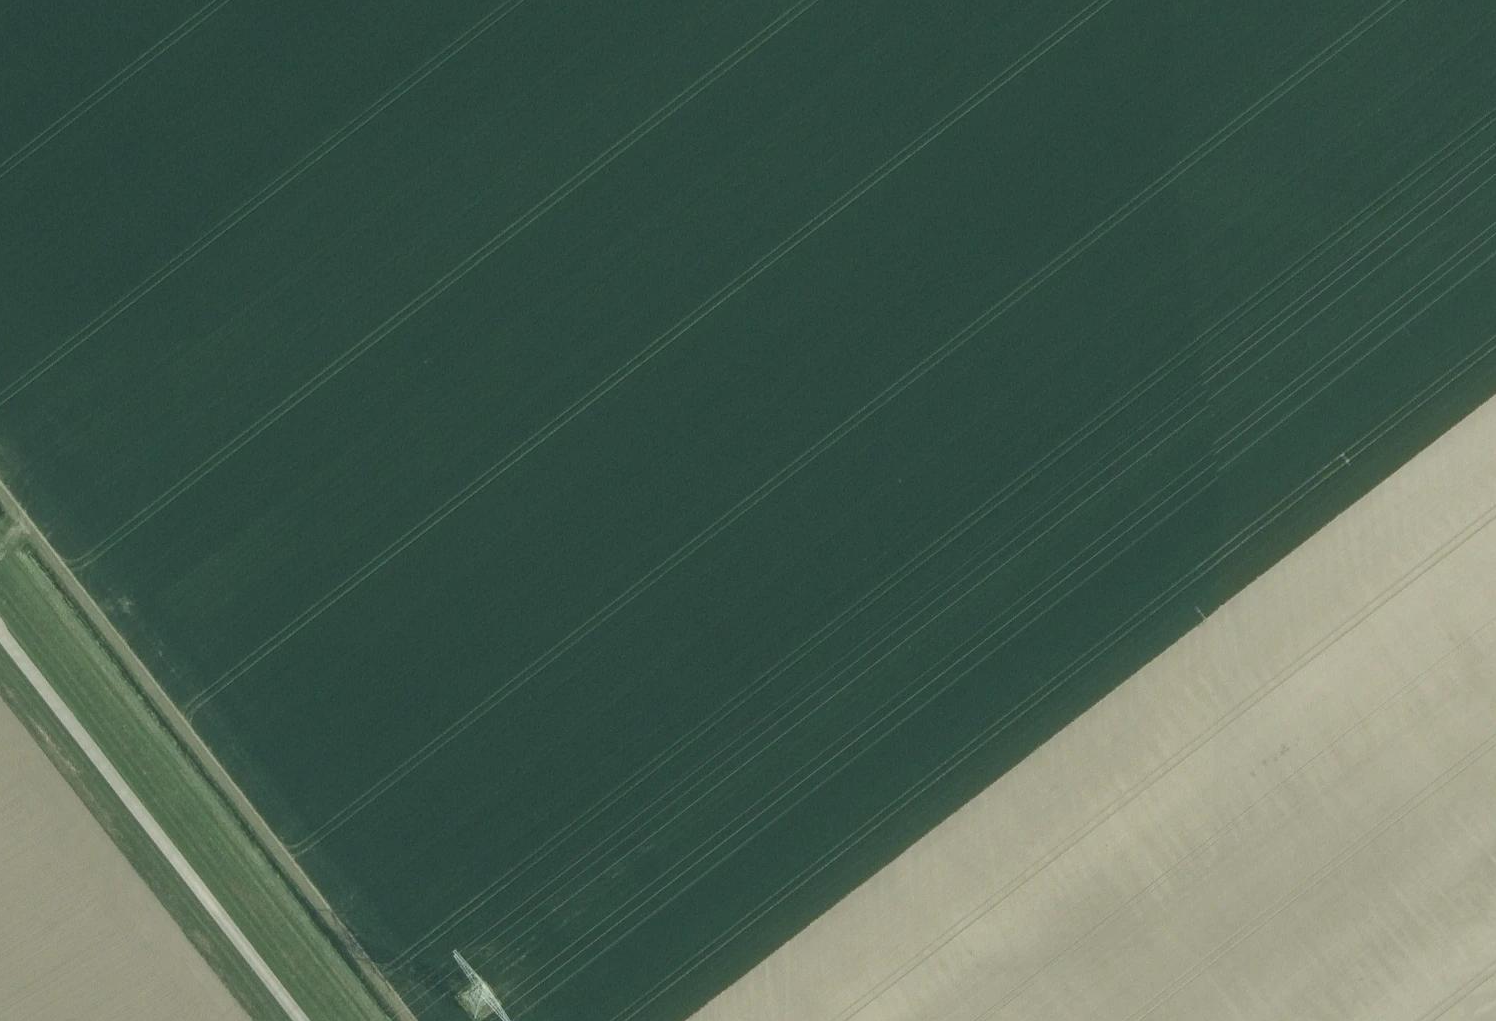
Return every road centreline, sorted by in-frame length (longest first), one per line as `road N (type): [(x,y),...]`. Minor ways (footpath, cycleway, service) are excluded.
road 1 (unclassified): [(302,1020),(0,632)]

